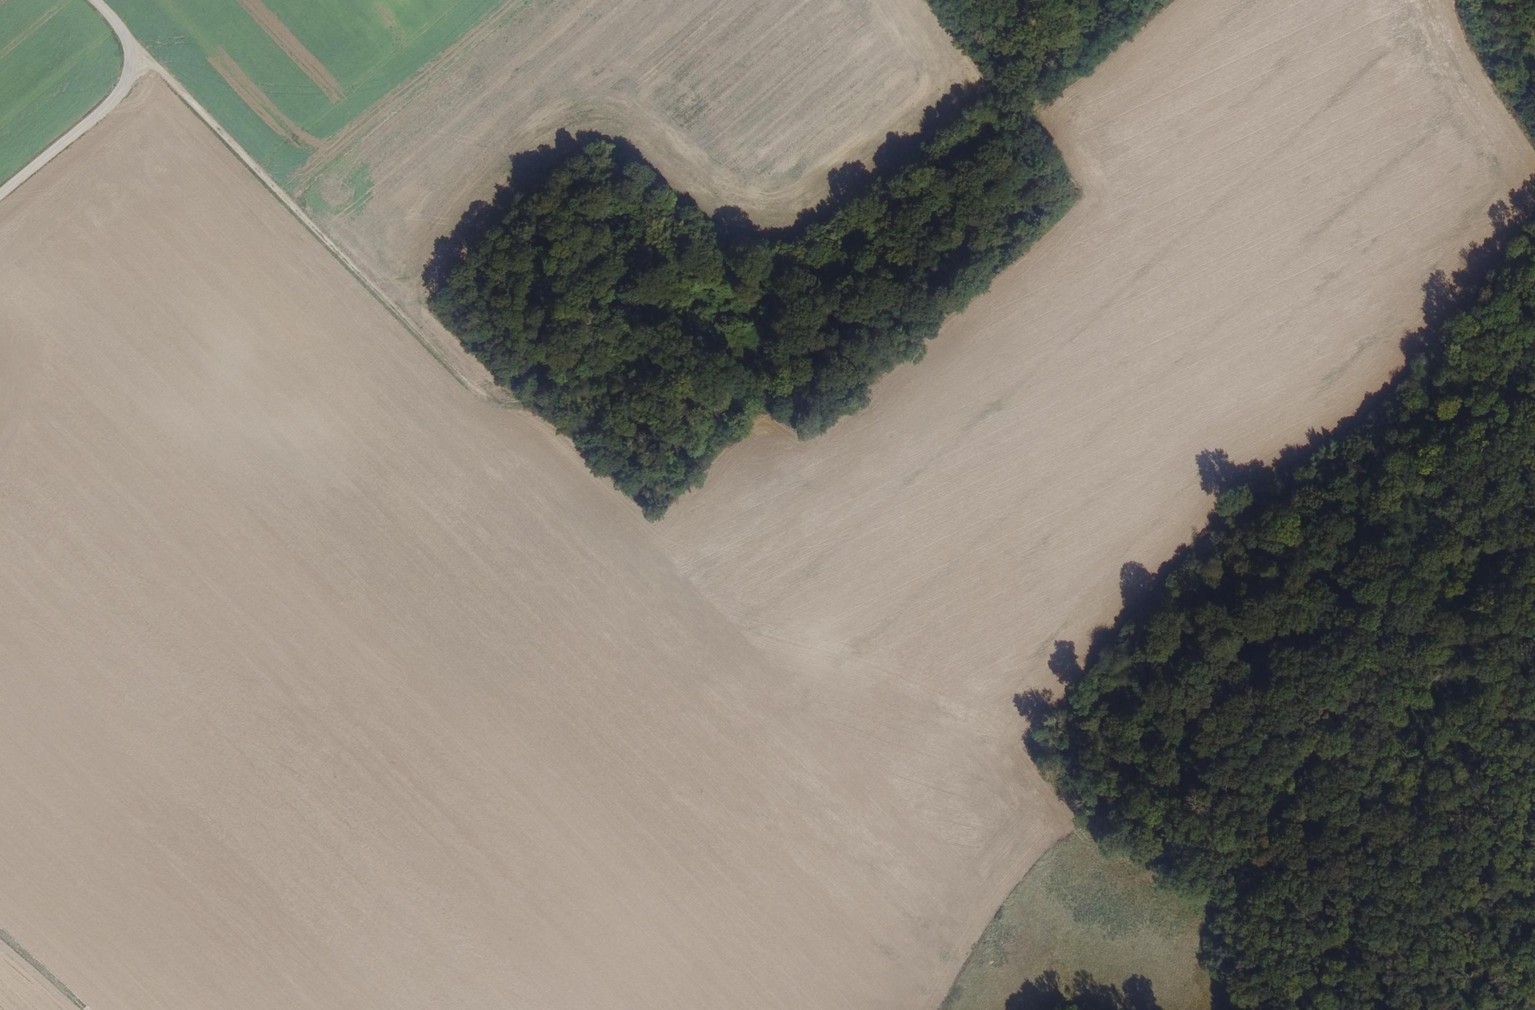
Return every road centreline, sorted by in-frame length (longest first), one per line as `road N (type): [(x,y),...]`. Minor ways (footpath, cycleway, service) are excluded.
road 1 (track): [(1139,0),(1088,9),(1075,60),(1024,118),(895,213),(826,251),(659,297),(624,317),(573,369)]
road 2 (track): [(129,39),(489,398),(524,404),(573,369)]

